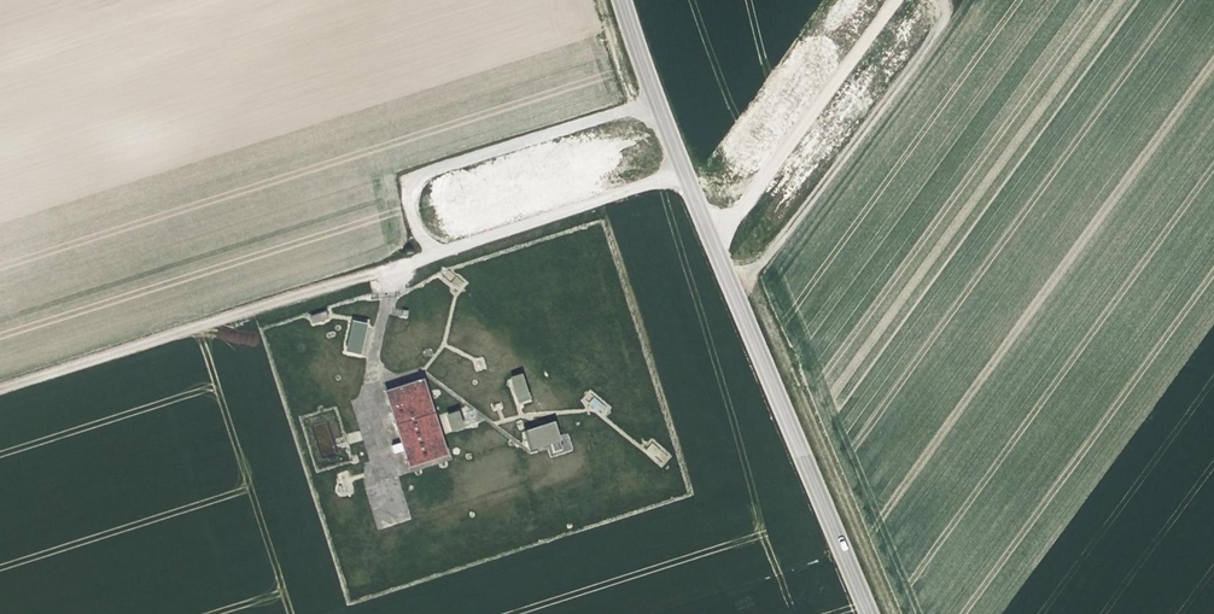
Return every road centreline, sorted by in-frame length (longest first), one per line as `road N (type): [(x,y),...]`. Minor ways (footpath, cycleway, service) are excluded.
road 1 (unclassified): [(866,613),(666,140),(622,0)]
road 2 (track): [(422,258),(0,392)]
road 3 (track): [(948,0),(955,5),(734,303)]

